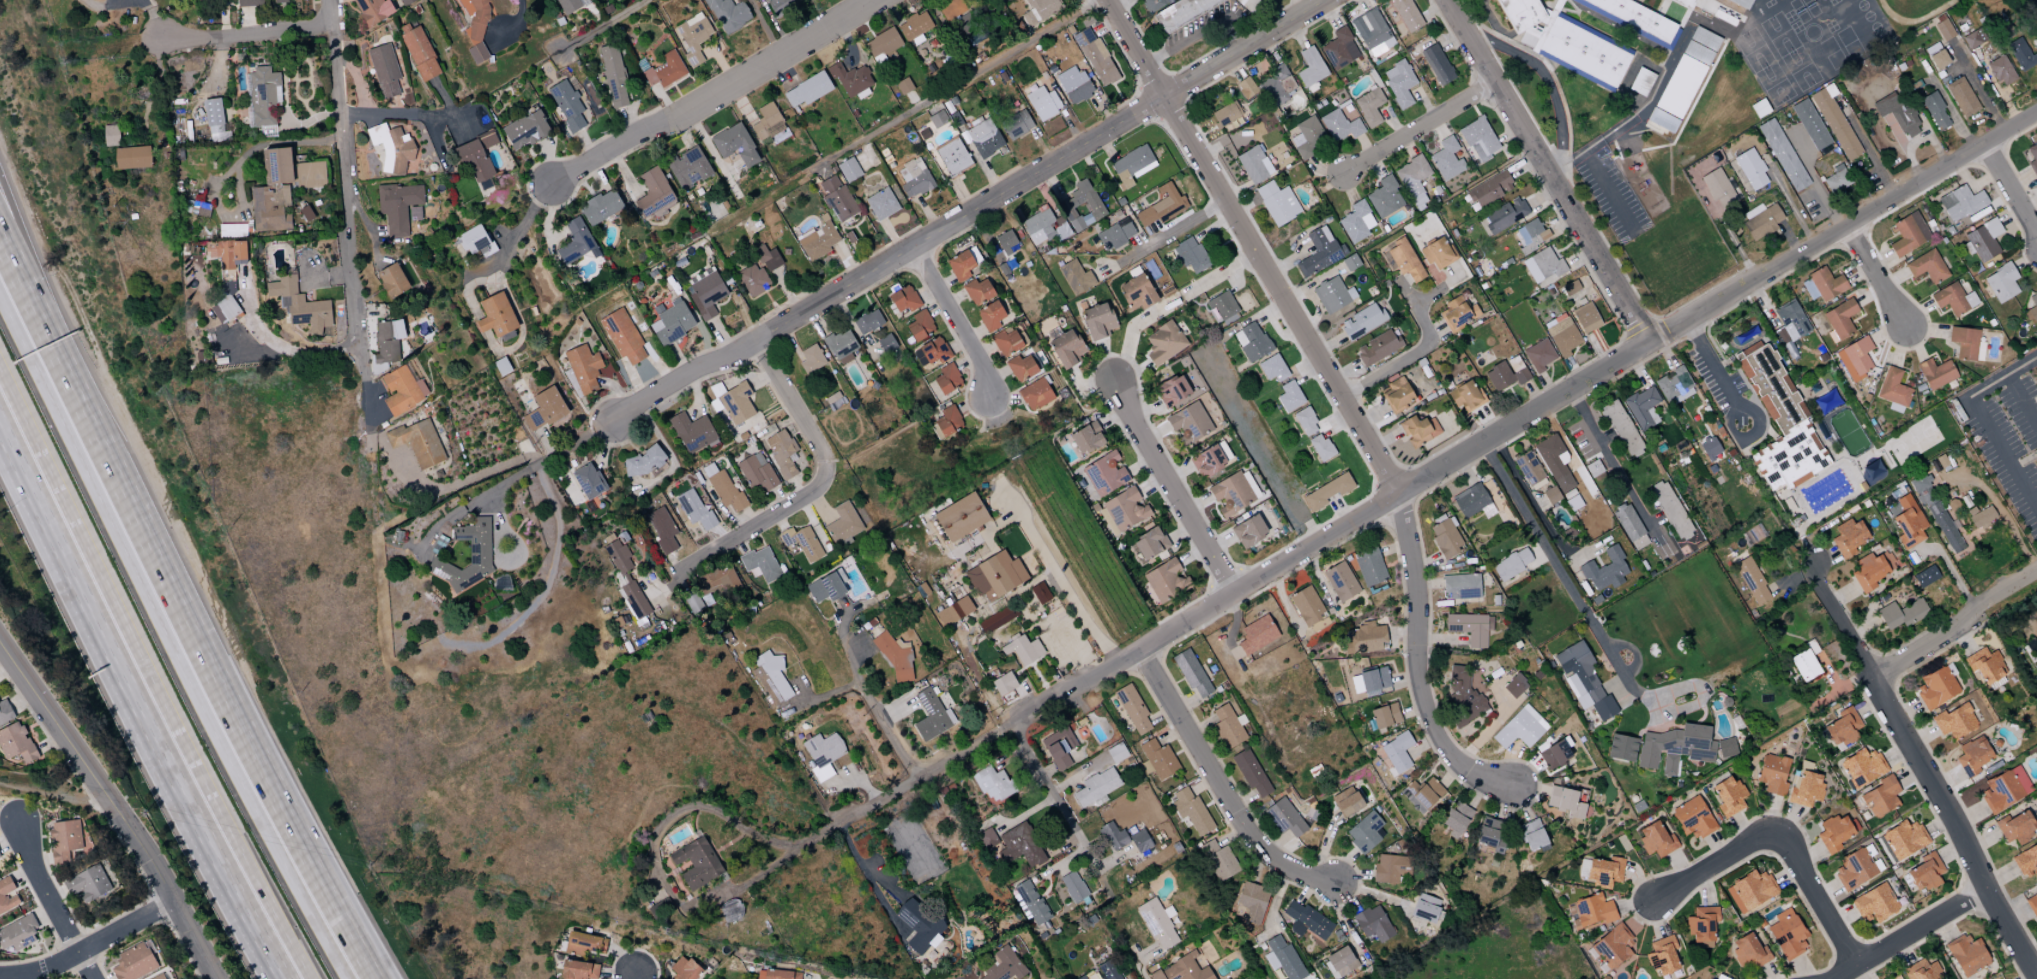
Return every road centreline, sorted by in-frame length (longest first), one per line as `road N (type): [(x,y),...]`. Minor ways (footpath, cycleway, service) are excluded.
road 1 (residential): [(1647,344),(839,822)]
road 2 (residential): [(1325,0),(912,248),(688,366),(613,420)]
road 3 (motorway): [(379,978),(27,280)]
road 4 (motorway): [(350,978),(248,798),(0,288)]
road 5 (motorway): [(0,352),(320,978)]
road 6 (motorway): [(0,416),(286,978)]
road 7 (residential): [(1105,0),(1397,493)]
road 8 (residential): [(1815,564),(1817,585),(2036,977)]
road 9 (residential): [(2036,112),(1647,344)]
road 10 (residential): [(367,411),(328,0)]
road 11 (residential): [(1447,0),(1647,344)]
road 12 (residential): [(878,0),(551,184)]
road 13 (residential): [(1397,493),(1417,583),(1415,660),(1438,739),(1458,763),(1513,786)]
road 14 (residential): [(758,335),(825,474),(820,487),(679,569)]
road 15 (residential): [(1482,442),(1630,686),(1659,714)]
road 16 (residential): [(1140,650),(1249,838),(1282,866),(1334,883)]
road 17 (residential): [(0,643),(169,898)]
road 18 (residential): [(1233,594),(1112,378)]
road 19 (residential): [(1313,545),(1201,347)]
road 20 (residential): [(2036,569),(1873,679)]
road 21 (residential): [(169,898),(46,968),(0,976)]
road 22 (residential): [(844,615),(843,645),(860,689),(918,776)]
road 23 (residential): [(1496,81),(1344,176)]
road 24 (residential): [(1835,978),(1986,889)]
road 25 (residential): [(17,821),(29,867),(90,978)]
road 26 (residential): [(329,26),(158,38)]
road 27 (residential): [(912,248),(979,363),(986,398)]
road 28 (residential): [(1653,535),(1569,390)]
road 29 (residential): [(1774,834),(1858,966)]
road 30 (residential): [(1653,901),(1774,834)]
road 31 (residential): [(336,114),(472,119)]

